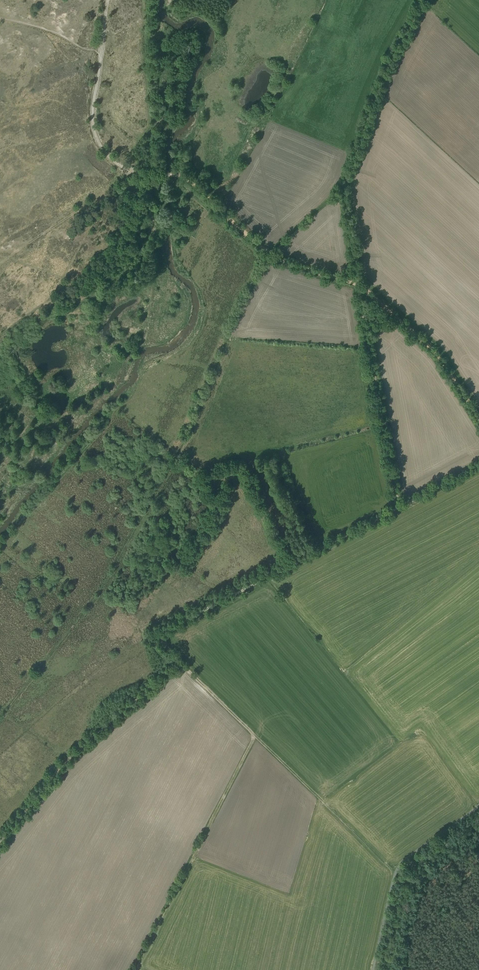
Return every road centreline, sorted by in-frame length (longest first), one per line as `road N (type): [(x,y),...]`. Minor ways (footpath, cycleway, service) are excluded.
road 1 (unclassified): [(478,420),(438,356),(371,294),(286,262),(198,188),(162,175)]
road 2 (track): [(422,0),(350,171),(344,197),(357,285)]
road 3 (track): [(178,662),(164,633),(398,508)]
road 4 (track): [(254,736),(136,969)]
road 5 (track): [(0,843),(71,757),(178,662)]
road 6 (track): [(398,508),(357,285)]
road 7 (unclassified): [(478,805),(393,869),(372,969)]
road 8 (track): [(254,736),(393,869)]
road 9 (track): [(102,52),(91,118),(98,143),(117,165),(162,175)]

